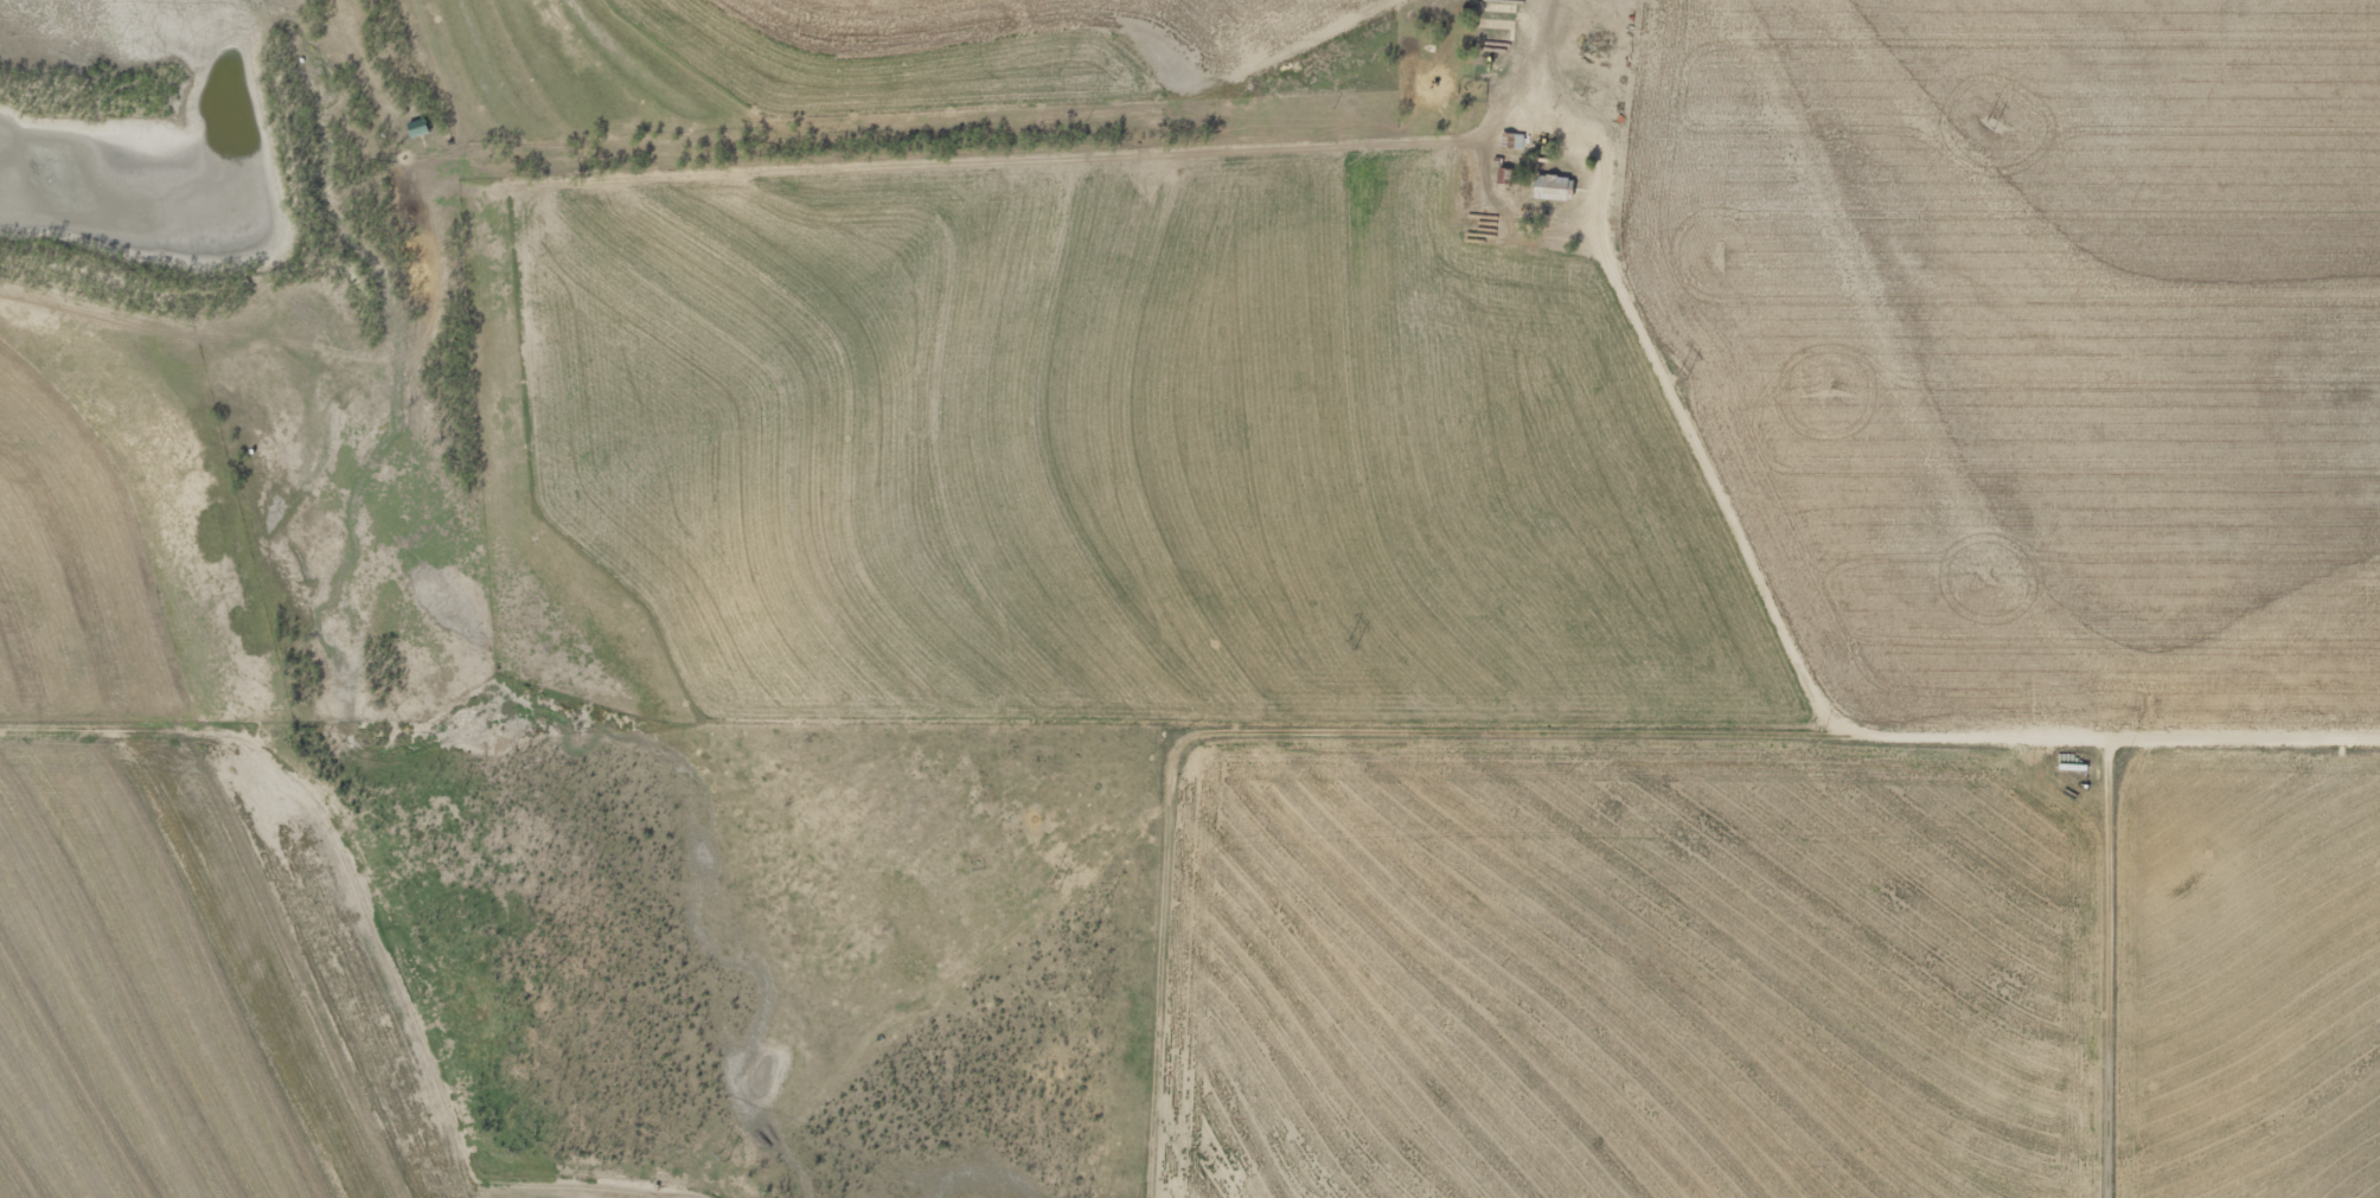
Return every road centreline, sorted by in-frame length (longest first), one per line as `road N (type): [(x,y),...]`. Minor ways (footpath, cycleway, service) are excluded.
road 1 (residential): [(2120,1197),(2131,726)]
road 2 (residential): [(2379,729),(2131,726)]

